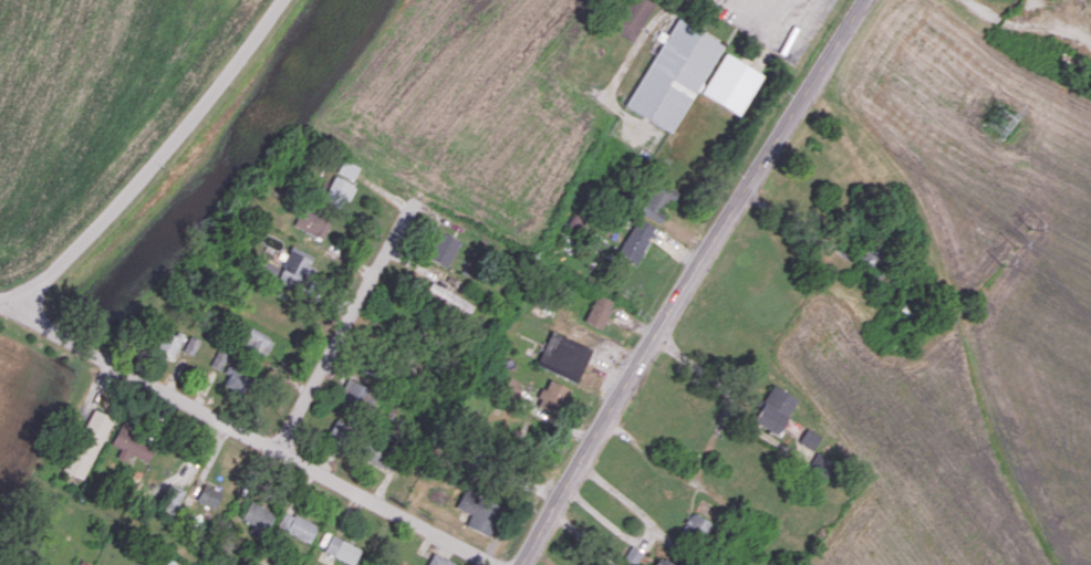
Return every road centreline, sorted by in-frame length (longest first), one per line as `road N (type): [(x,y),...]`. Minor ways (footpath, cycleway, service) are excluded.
road 1 (residential): [(864,0),(519,564)]
road 2 (residential): [(500,564),(66,337),(25,296)]
road 3 (residential): [(287,0),(176,149),(67,270),(25,296),(0,301)]
road 4 (residential): [(403,227),(280,450)]

